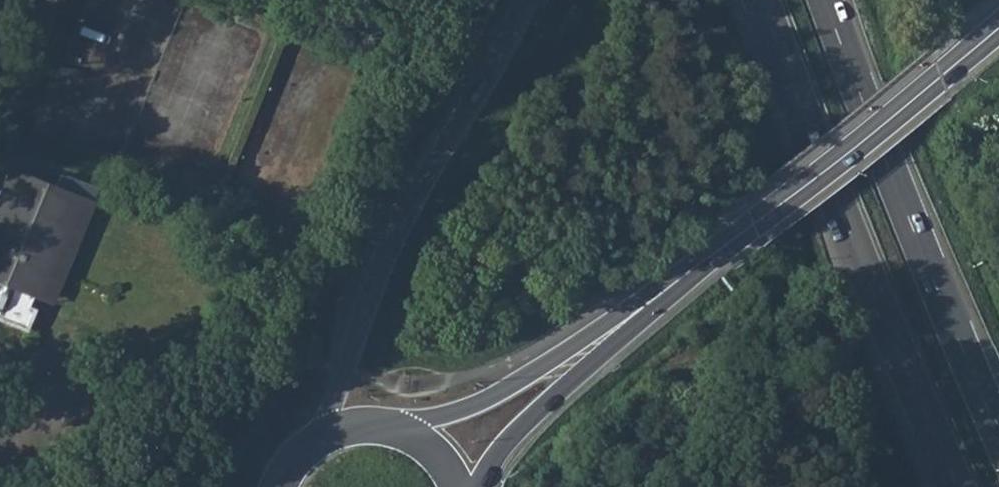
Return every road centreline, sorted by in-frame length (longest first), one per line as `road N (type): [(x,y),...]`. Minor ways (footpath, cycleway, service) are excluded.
road 1 (trunk): [(762,0),(958,486)]
road 2 (trunk): [(533,0),(393,234),(340,371),(336,428)]
road 3 (trunk): [(998,435),(825,0)]
road 4 (secondary): [(678,281),(998,25)]
road 5 (secondary): [(678,281),(510,390),(398,426)]
road 6 (secondary): [(482,486),(512,441),(678,281)]

